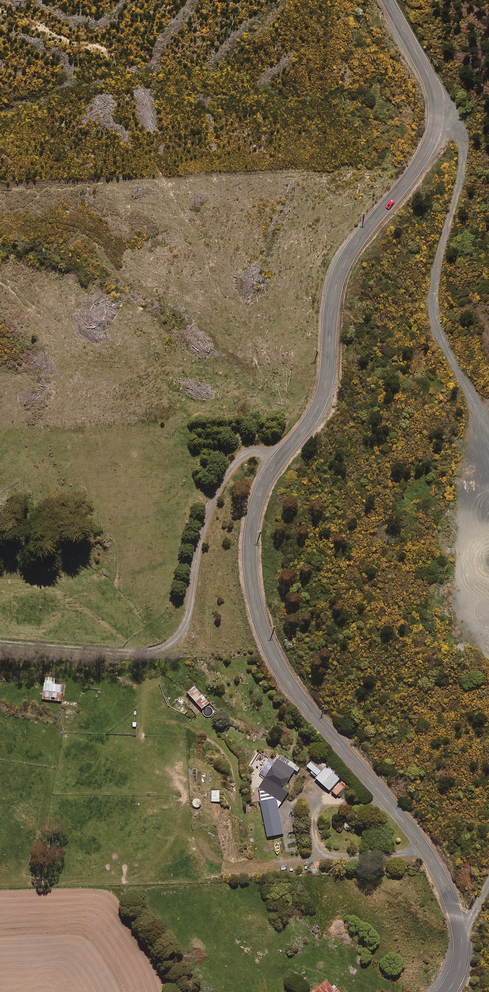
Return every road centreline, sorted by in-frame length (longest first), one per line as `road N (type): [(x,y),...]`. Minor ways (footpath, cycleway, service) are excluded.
road 1 (secondary): [(447,991),(462,949),(450,899),(416,838),(284,674),(259,617),(250,563),(260,493),(323,392),(340,276),(421,159),(436,125),(432,84),(387,0)]
road 2 (track): [(278,461),(247,453),(220,485),(186,620),(167,645),(125,653),(0,642)]
road 3 (track): [(435,92),(463,150),(434,307),(445,349),(488,421)]

